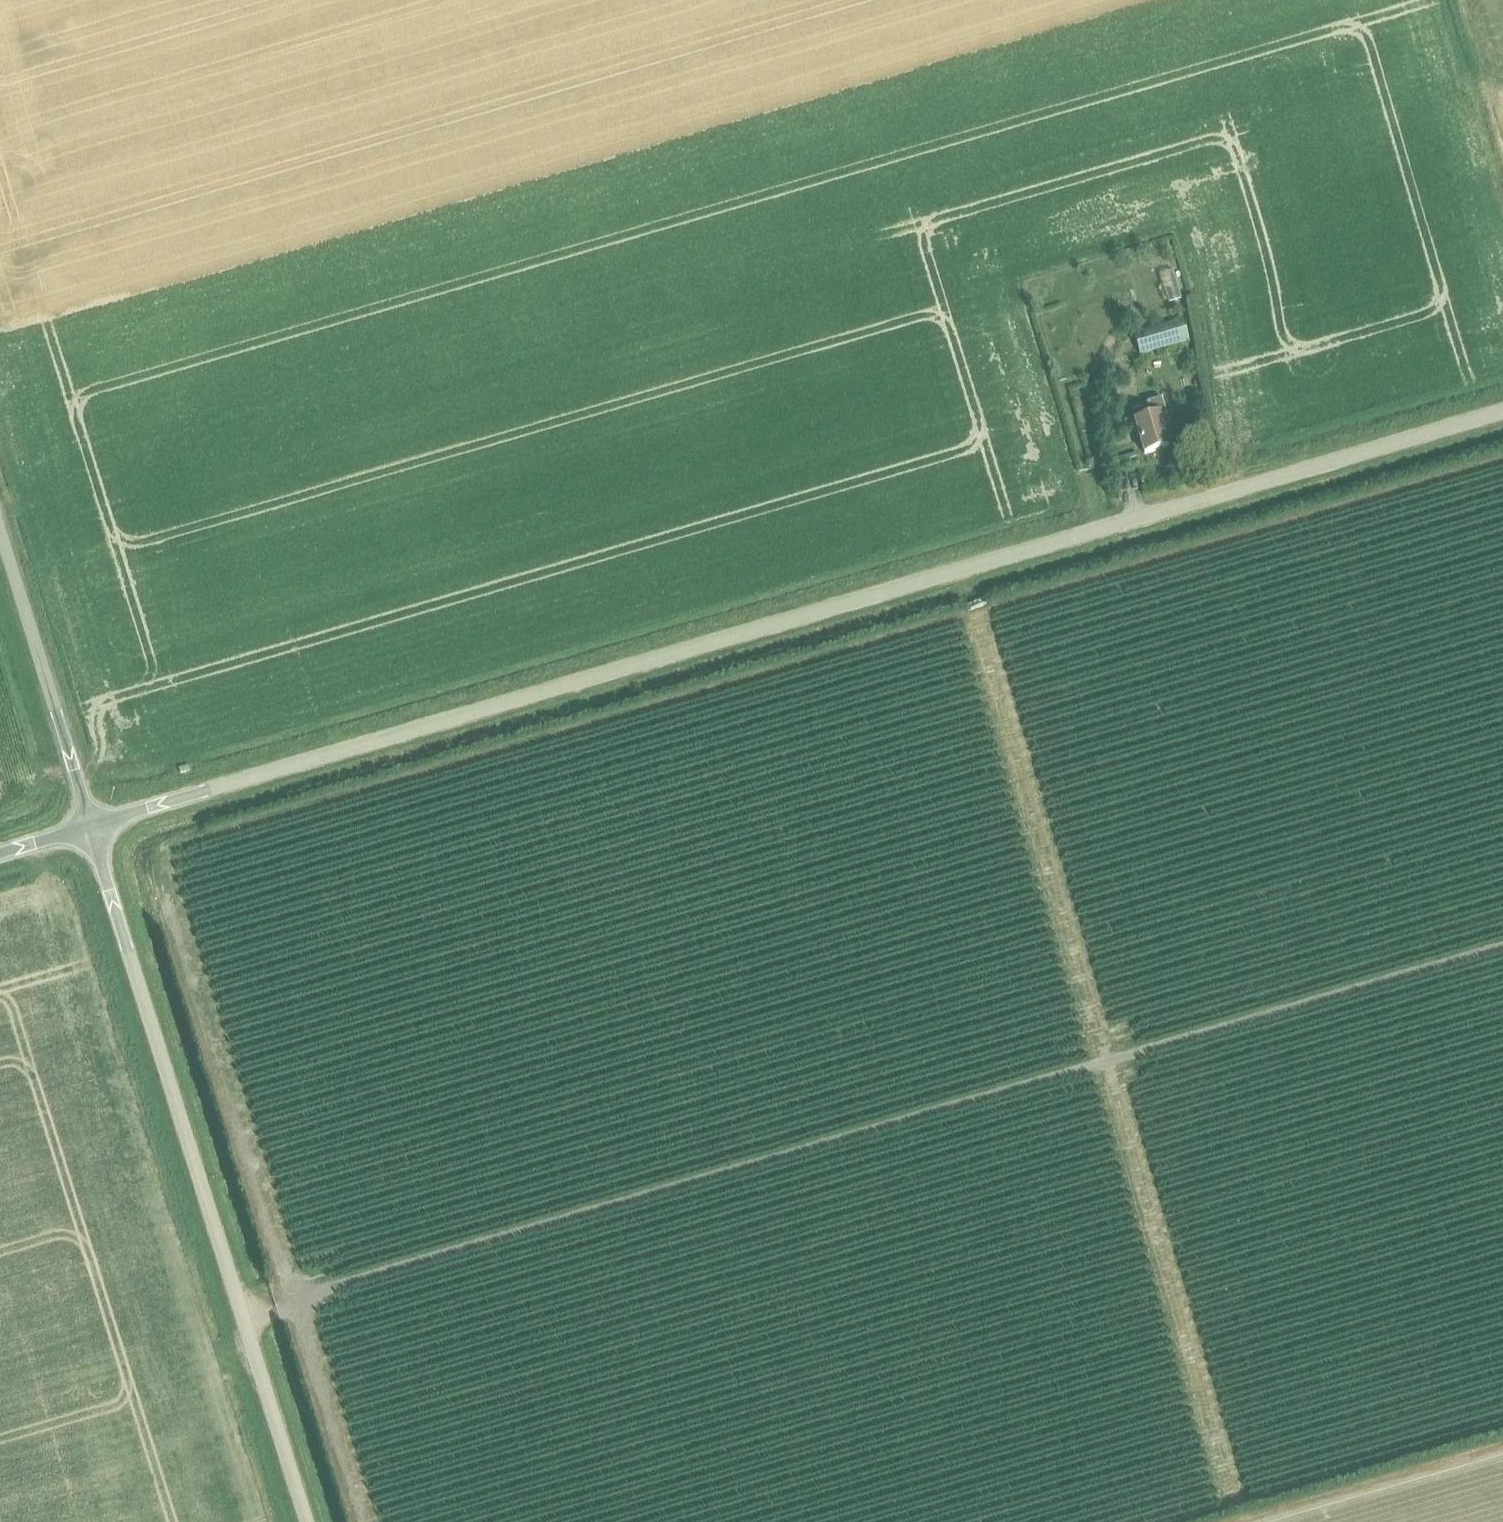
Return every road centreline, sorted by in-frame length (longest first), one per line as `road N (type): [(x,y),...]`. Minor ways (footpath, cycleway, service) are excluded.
road 1 (unclassified): [(89,826),(1502,414)]
road 2 (unclassified): [(300,1521),(89,826)]
road 3 (unclassified): [(89,826),(0,538)]

